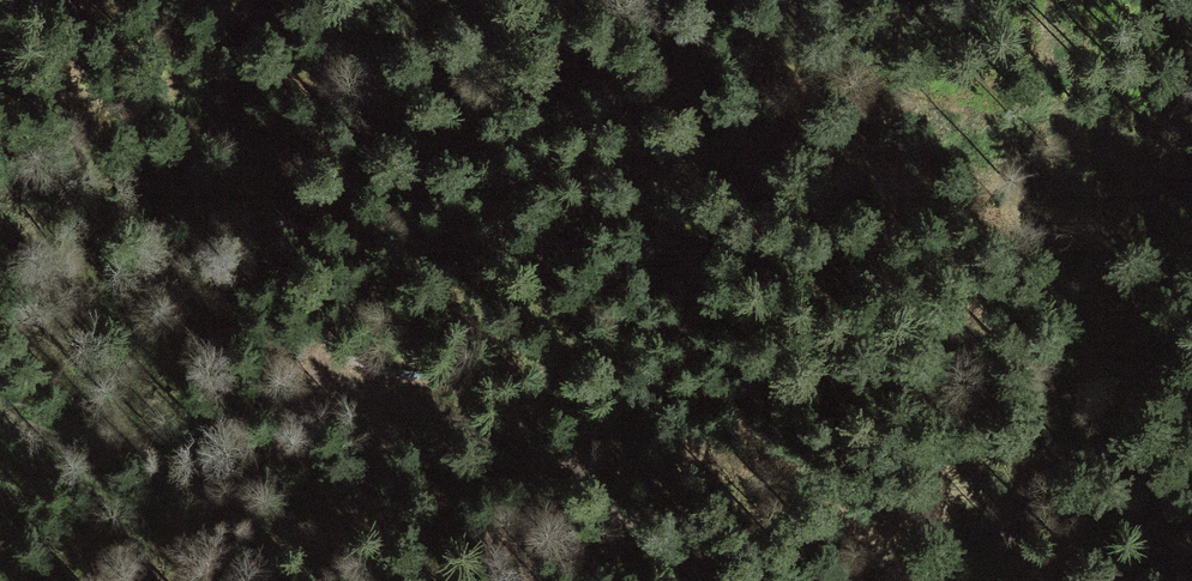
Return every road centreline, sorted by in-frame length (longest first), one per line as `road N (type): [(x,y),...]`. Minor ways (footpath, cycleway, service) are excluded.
road 1 (track): [(1066,361),(1071,302),(987,164),(928,148),(679,144),(582,163),(460,224),(343,325),(320,386),(148,441),(79,447),(49,439),(0,405)]
road 2 (track): [(320,386),(411,400),(604,487),(672,549),(691,580)]

